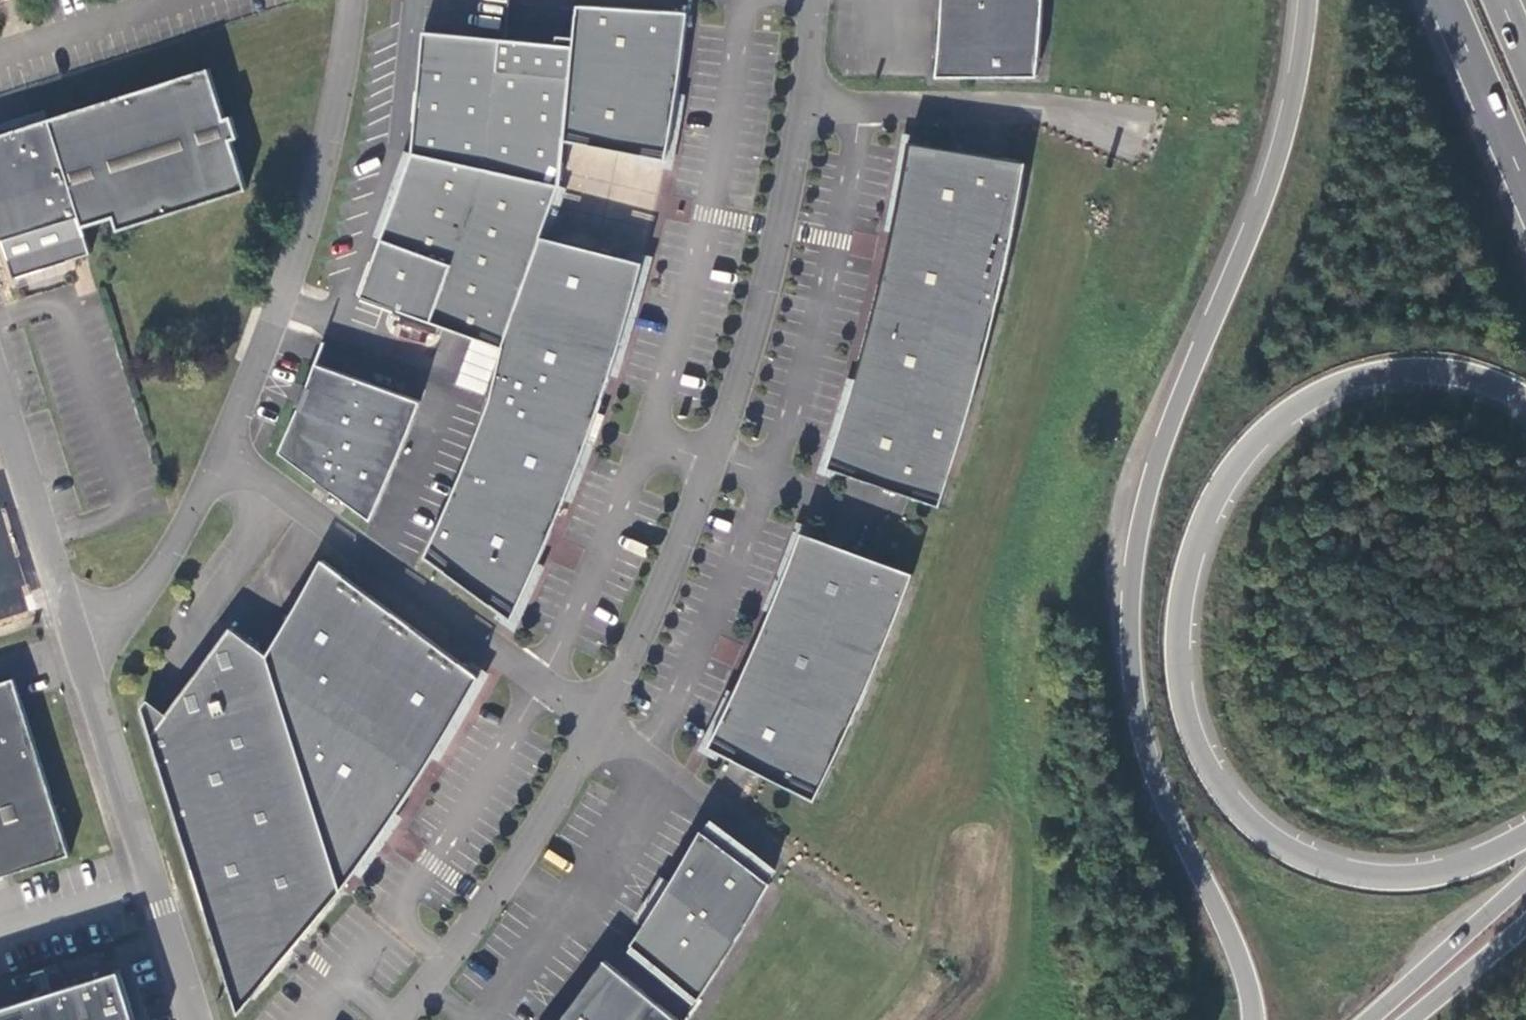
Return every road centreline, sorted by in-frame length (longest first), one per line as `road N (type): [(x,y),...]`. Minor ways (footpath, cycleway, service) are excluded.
road 1 (trunk): [(1307,0),(1276,165),(1161,452),(1130,615),(1138,726),(1153,777),(1240,958),(1256,1019)]
road 2 (trunk): [(1525,839),(1482,862),(1419,877),(1347,873),(1299,856),(1248,820),(1205,767),(1179,694),(1176,648),(1205,521),(1245,458),(1302,407),(1373,376),(1412,372),(1459,376),(1525,401)]
road 3 (tertiary): [(603,724),(677,557),(745,359),(806,103),(817,0)]
road 4 (unclassified): [(223,453),(311,213),(354,0)]
road 5 (unclassified): [(223,453),(603,724)]
road 6 (unclassified): [(74,635),(199,1019)]
road 7 (tertiary): [(400,1019),(491,903),(603,724)]
road 8 (unclassified): [(0,402),(74,635)]
road 9 (unclassified): [(74,635),(117,615),(152,580),(223,453)]
road 10 (primary): [(1525,880),(1370,1019)]
road 11 (trunk): [(1445,0),(1525,189)]
road 12 (primary): [(1413,1019),(1525,926)]

